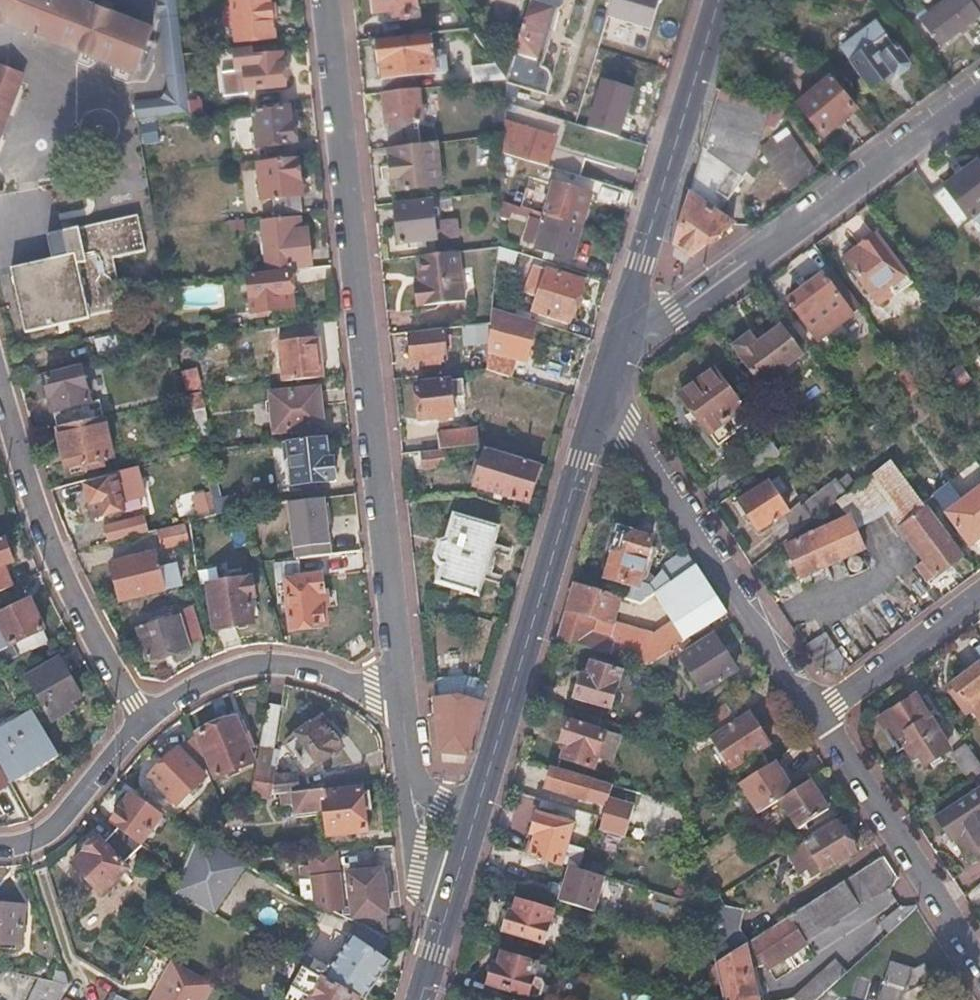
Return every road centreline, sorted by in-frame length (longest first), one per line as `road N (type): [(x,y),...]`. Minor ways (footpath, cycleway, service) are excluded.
road 1 (residential): [(402,700),(327,0)]
road 2 (tertiary): [(979,87),(605,380)]
road 3 (secondary): [(605,380),(472,824)]
road 4 (secondary): [(719,0),(605,380)]
road 5 (residential): [(819,714),(605,380)]
road 6 (residential): [(0,380),(29,487),(76,600),(145,720)]
road 7 (residential): [(979,960),(819,714)]
road 8 (residential): [(145,720),(217,675),(273,662),(402,700)]
road 9 (residential): [(979,594),(819,714)]
road 10 (residential): [(0,846),(56,825),(145,720)]
road 11 (residential): [(411,775),(418,866),(451,898)]

